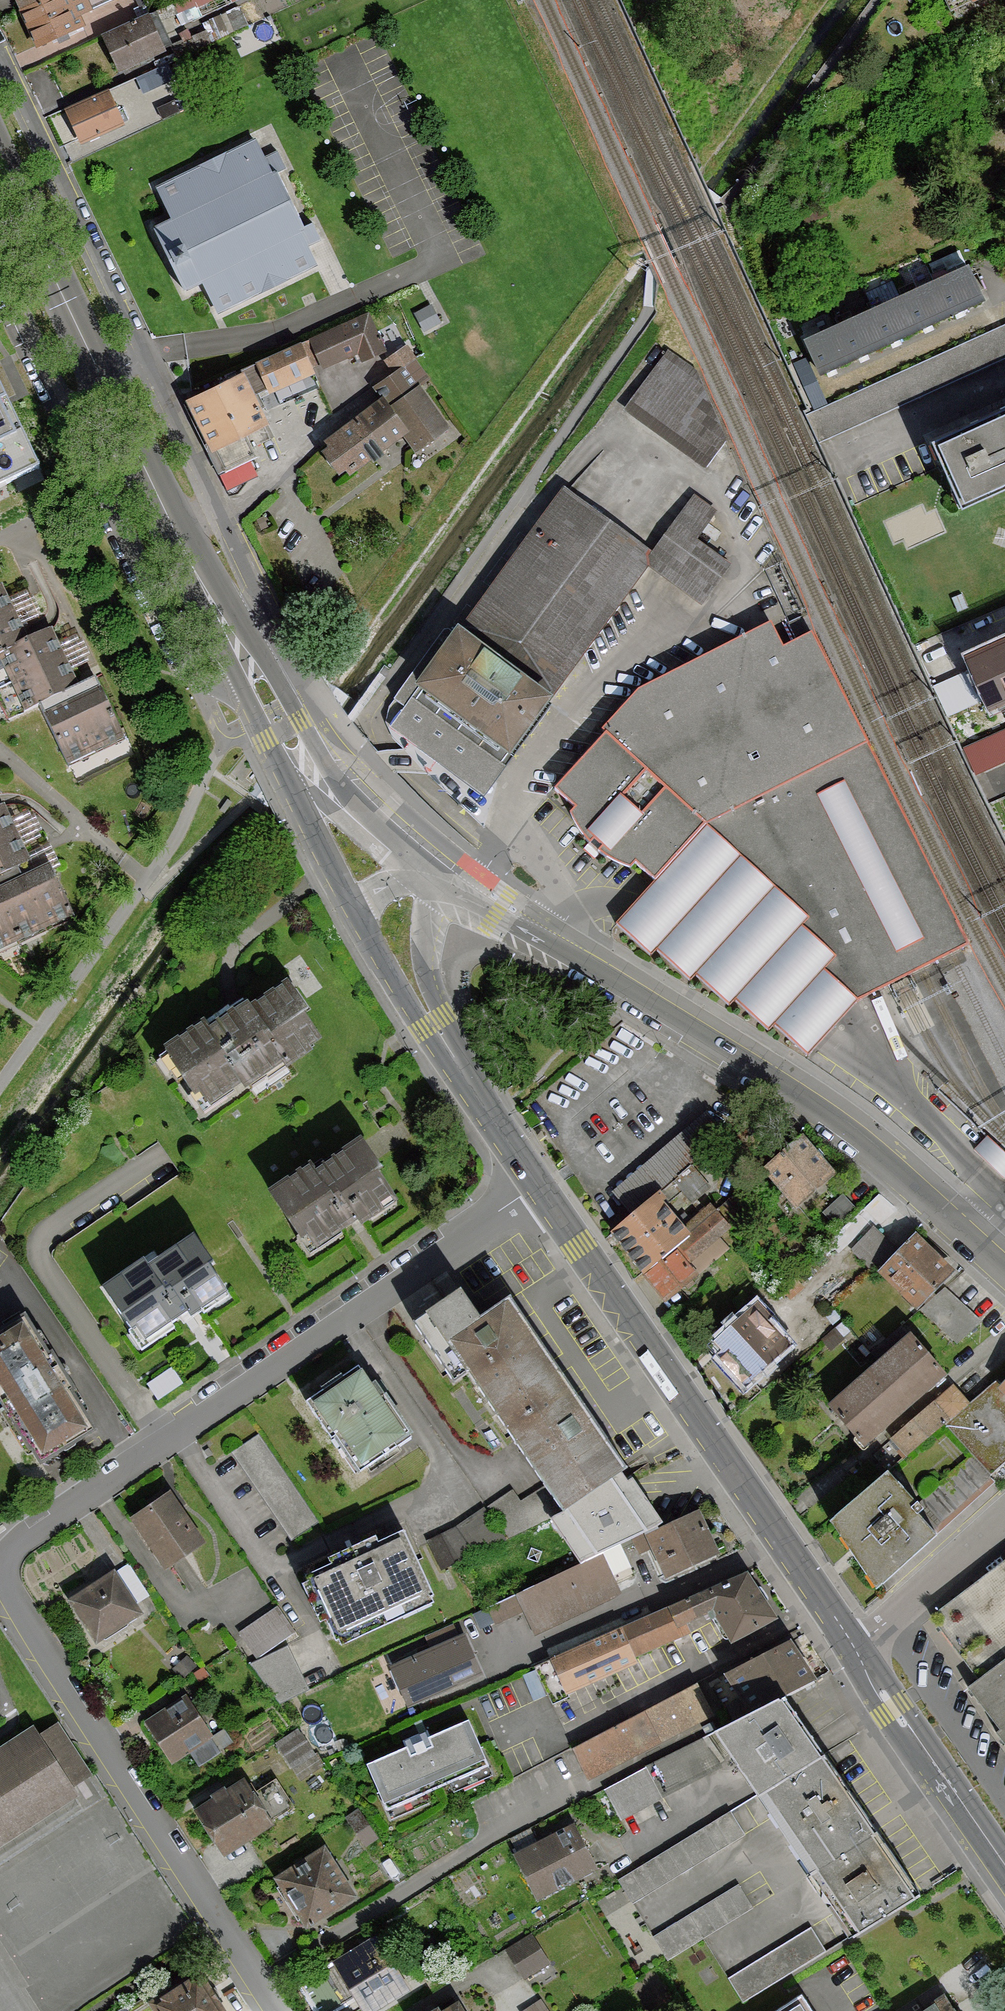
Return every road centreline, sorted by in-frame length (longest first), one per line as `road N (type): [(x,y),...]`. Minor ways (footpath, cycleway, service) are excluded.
road 1 (unclassified): [(269,2010),(5,1593),(4,1567),(40,1531),(538,1188)]
road 2 (unclassified): [(1004,1268),(852,1133),(482,901)]
road 3 (primary): [(856,1649),(538,1188)]
road 4 (residential): [(221,519),(0,56)]
road 5 (primary): [(185,545),(0,164)]
road 6 (primary): [(185,545),(210,627),(352,905)]
road 7 (primary): [(399,845),(331,774),(185,545)]
road 8 (primary): [(1004,1873),(856,1649)]
road 9 (primary): [(352,905),(468,1081)]
road 10 (primary): [(468,1081),(429,993),(420,881)]
road 11 (residential): [(856,1649),(1004,1512)]
road 12 (primary): [(538,1188),(468,1081)]

